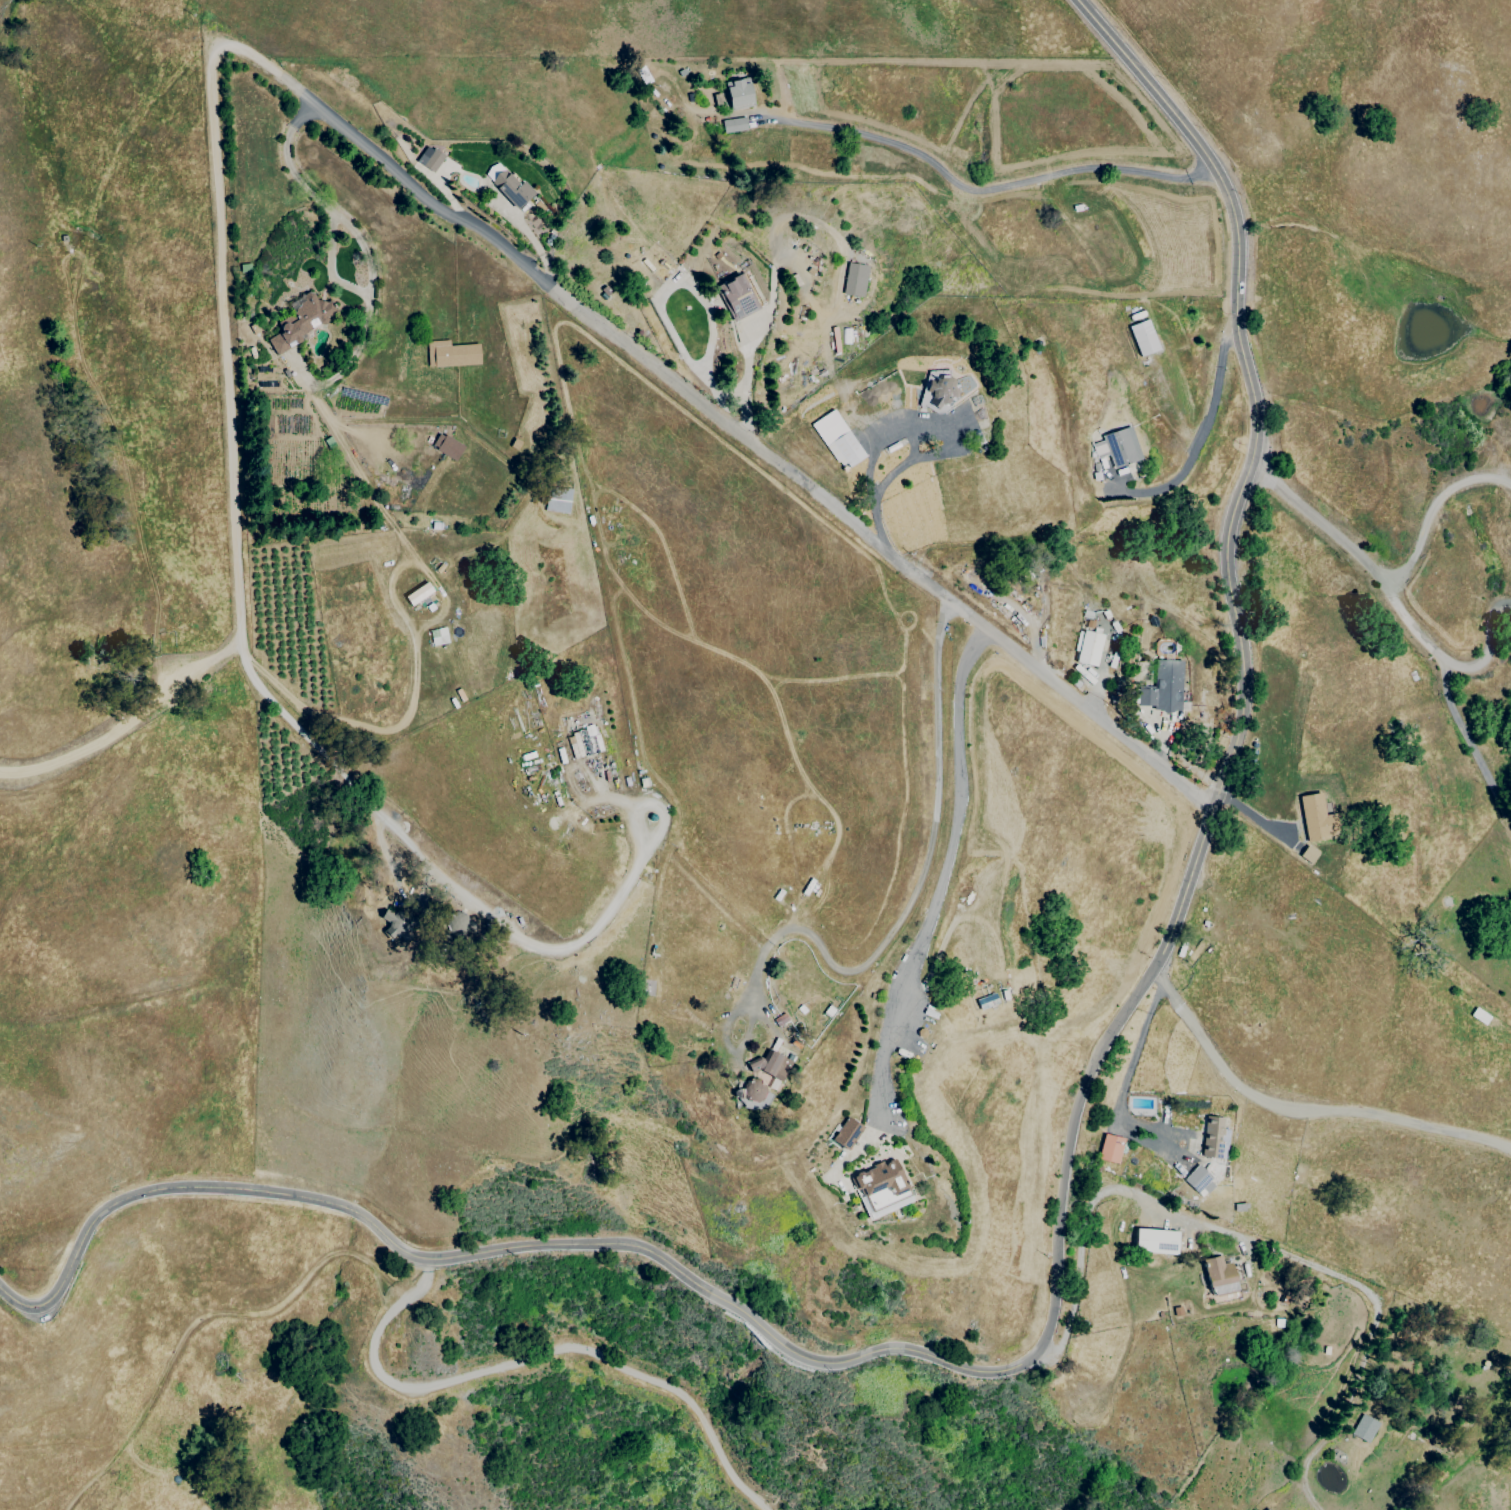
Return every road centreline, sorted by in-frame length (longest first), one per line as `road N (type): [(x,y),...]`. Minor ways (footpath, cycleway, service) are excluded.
road 1 (residential): [(1203,816),(953,605),(487,235),(444,214),(252,57),(220,44),(209,66),(238,641),(83,751),(0,772)]
road 2 (tertiary): [(0,1291),(23,1307),(40,1307),(55,1295),(96,1216),(148,1193),(190,1188),(323,1203),(358,1214),(392,1245),(430,1260),(515,1247),(637,1245),(750,1317),(787,1351),(819,1363),(893,1348),(962,1370),(1019,1366),(1048,1338),(1070,1138),(1097,1061),(1154,972),(1175,920)]
road 3 (track): [(70,1509),(138,1430),(194,1326),(216,1313),(271,1311),(335,1255),(358,1257),(409,1300),(379,1332),(374,1353),(391,1388),(413,1391),(578,1349),(678,1393),(734,1478),(766,1509)]
road 4 (tertiary): [(1060,0),(1203,176),(1219,206),(1225,245),(1221,337),(1247,430),(1215,545),(1231,727),(1175,920)]
road 5 (residential): [(1038,1348),(1054,1353),(1065,1336),(1090,1217),(1098,1196),(1118,1190),(1359,1286),(1377,1320),(1344,1406),(1303,1480),(1319,1509)]
road 6 (residential): [(238,641),(271,704),(398,825),(435,874),(519,941),(566,951),(586,940),(640,864),(647,832)]
road 7 (residential): [(806,126),(882,138),(920,154),(963,189),(1094,168),(1203,176)]

